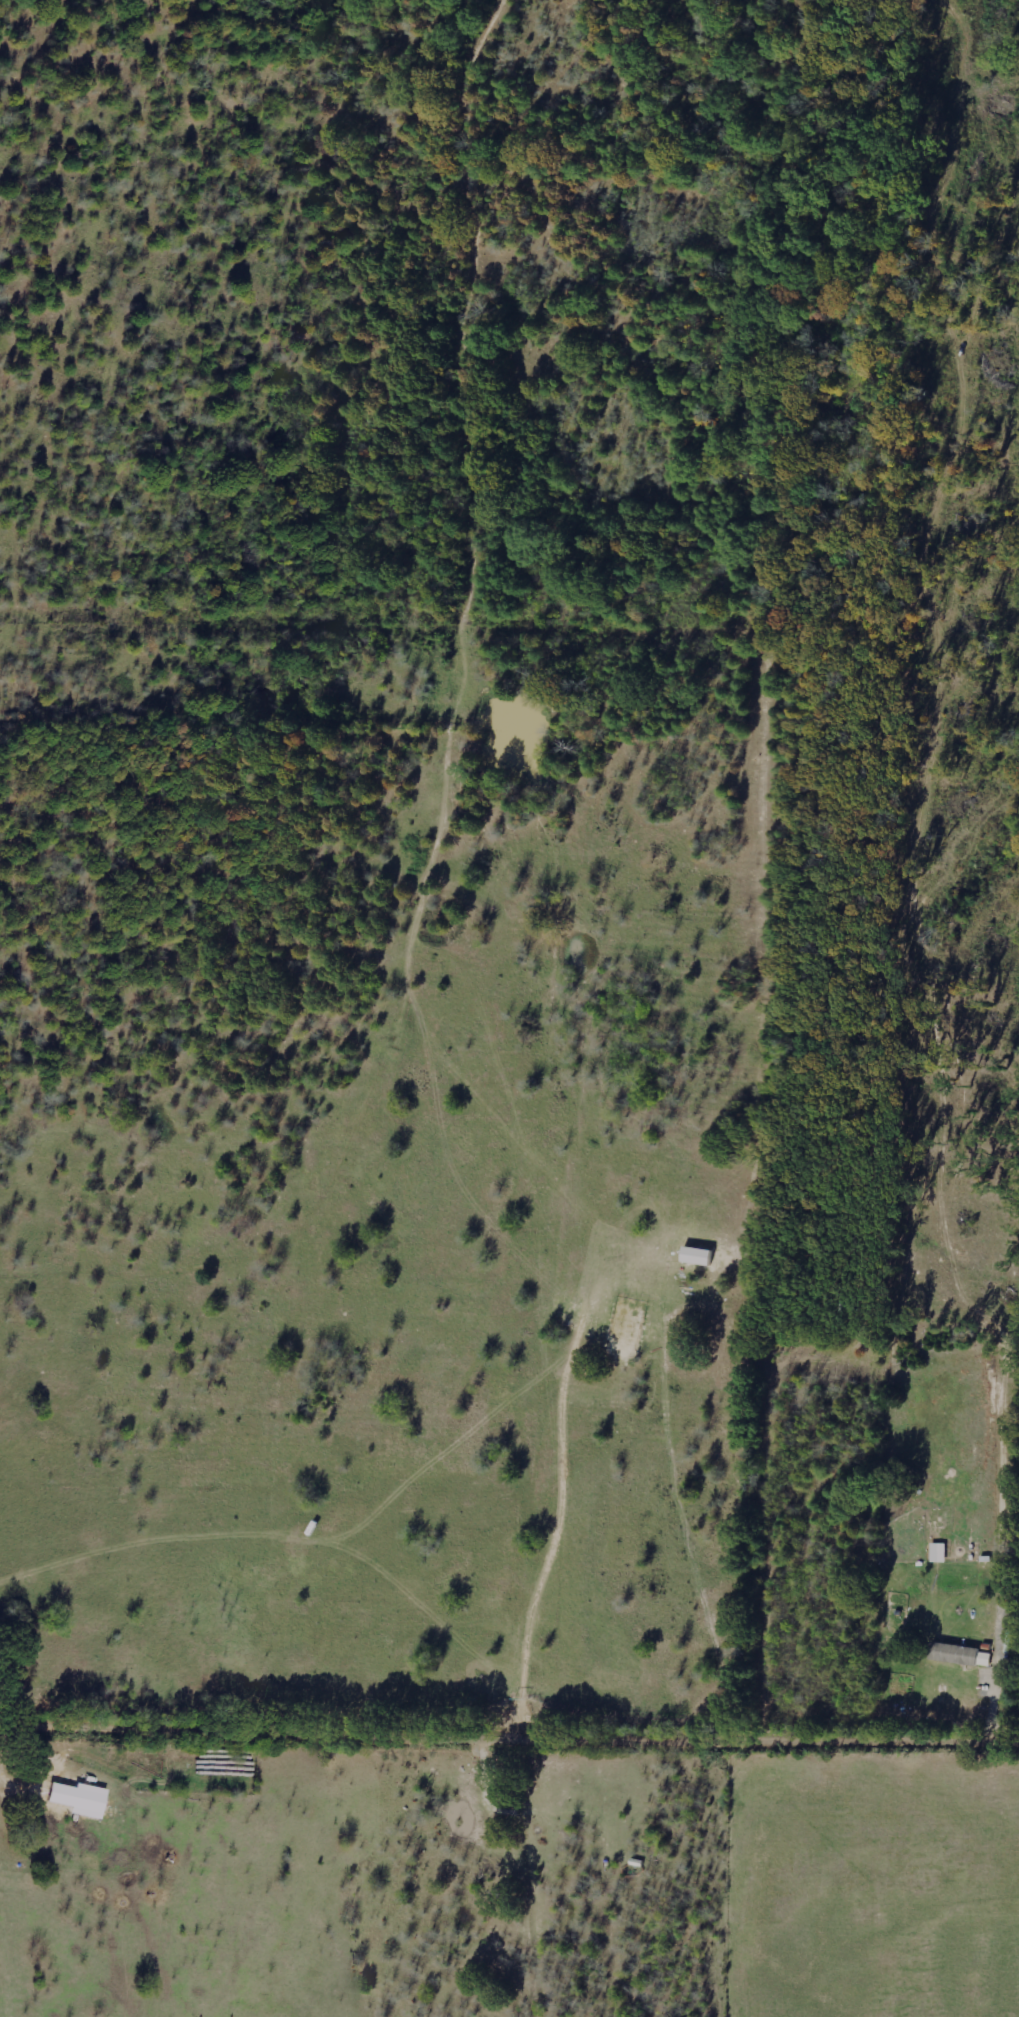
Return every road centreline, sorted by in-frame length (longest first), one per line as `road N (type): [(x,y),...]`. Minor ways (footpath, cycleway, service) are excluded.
road 1 (residential): [(1018,1744),(0,1735)]

